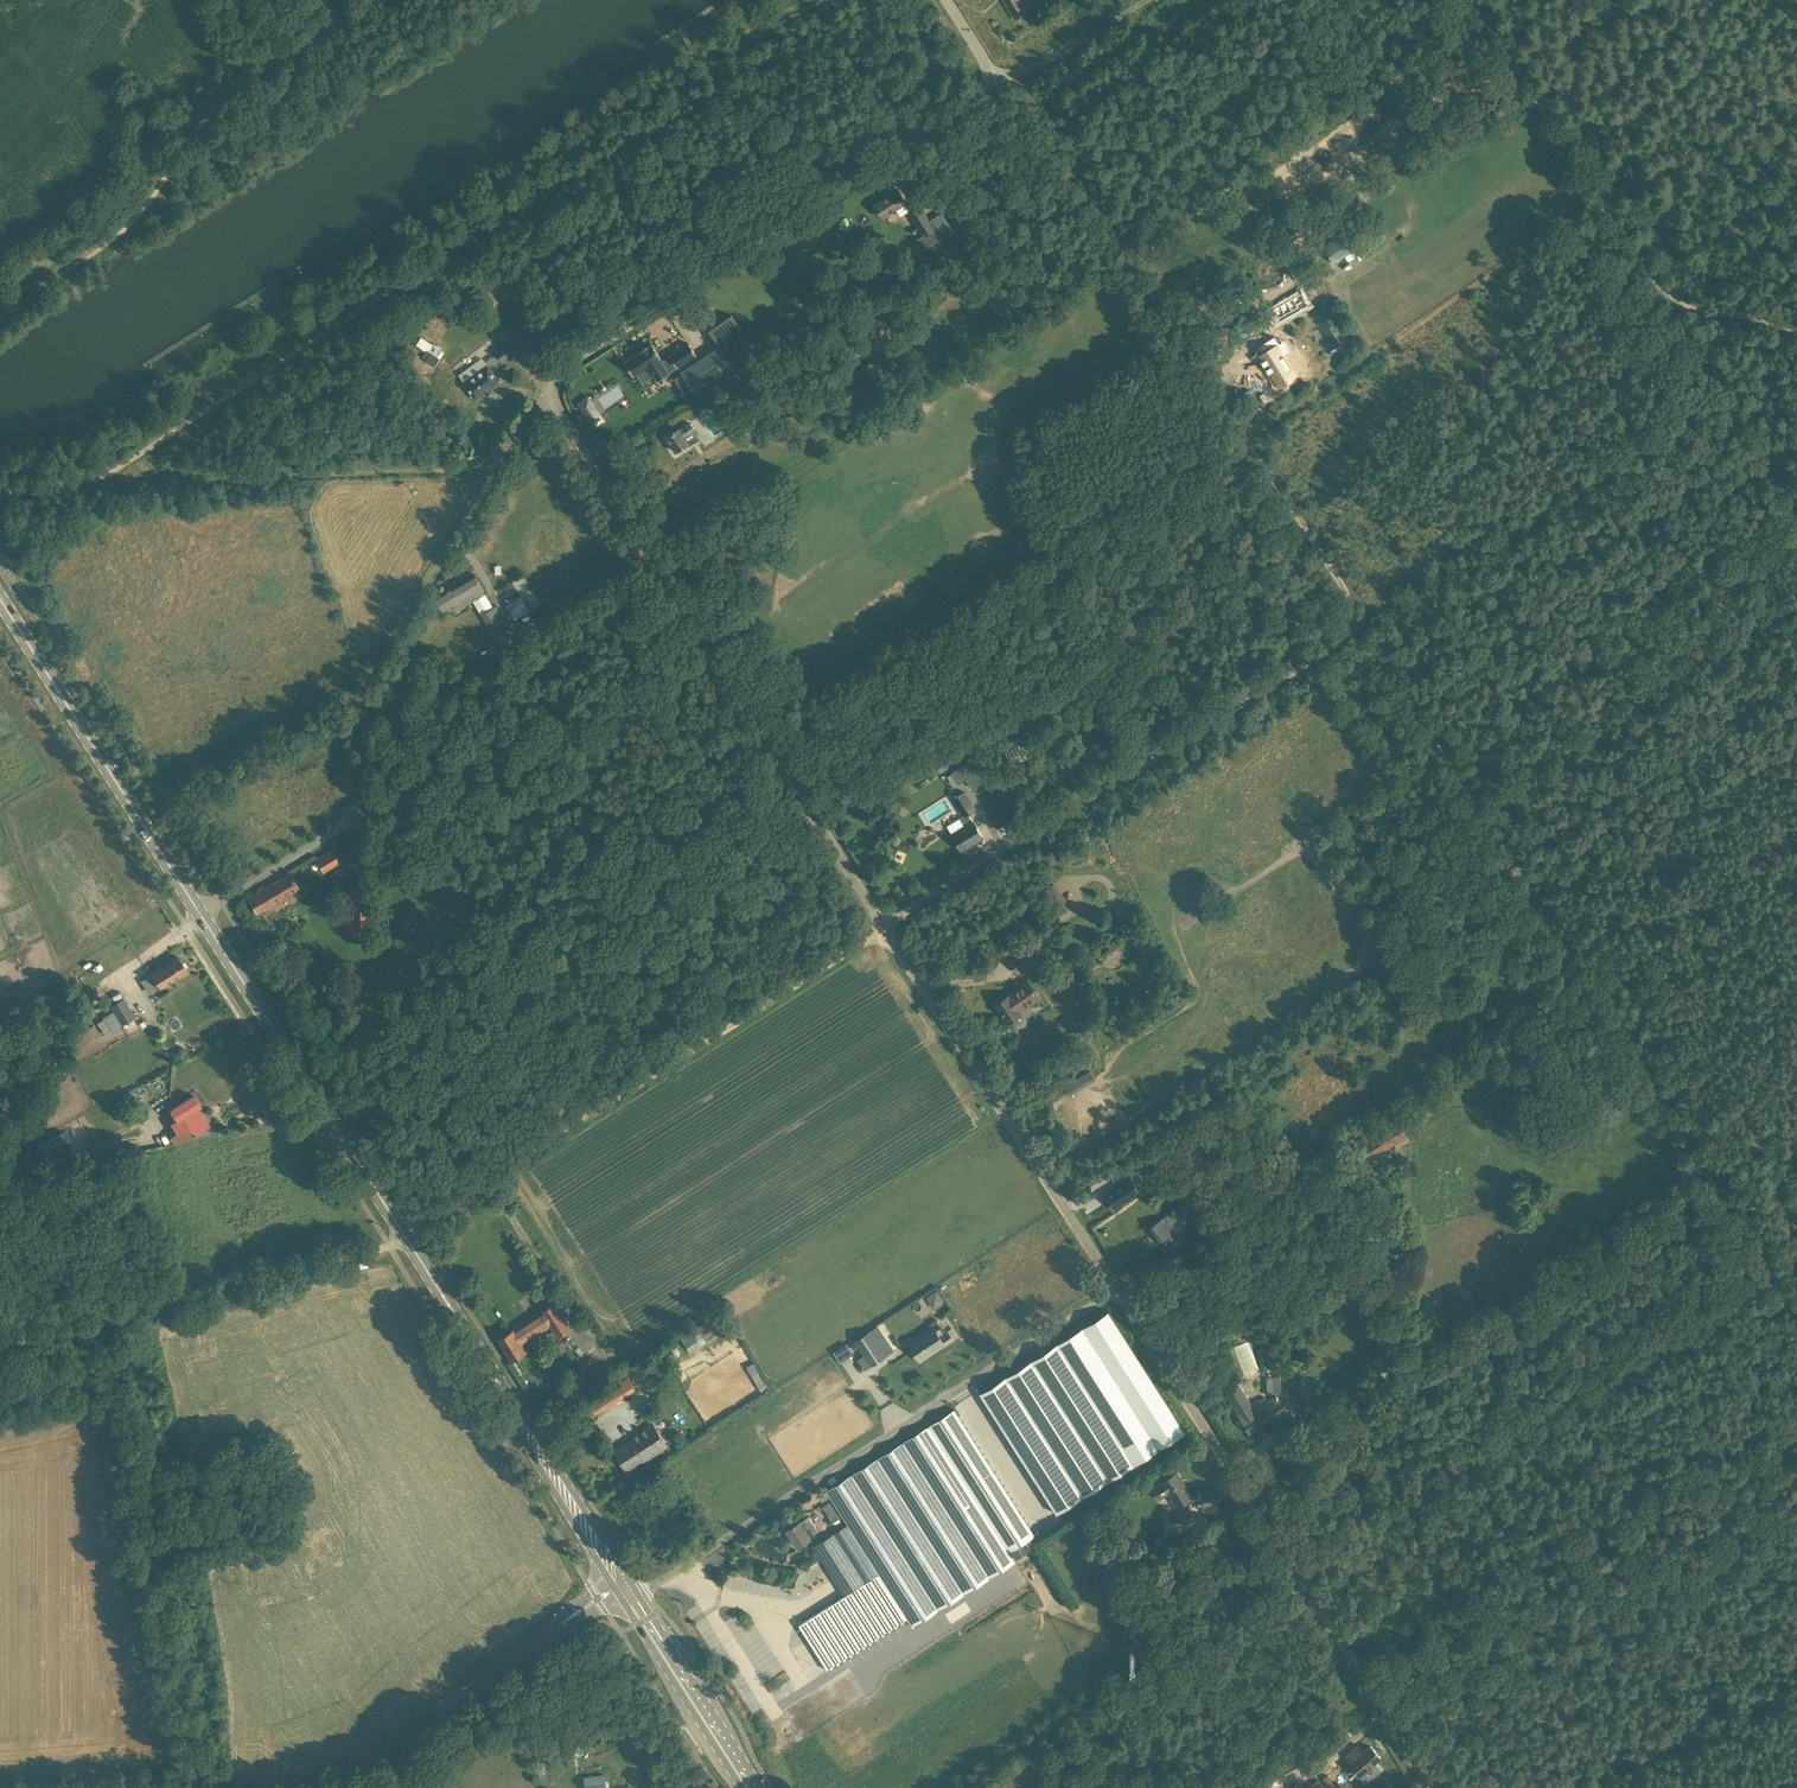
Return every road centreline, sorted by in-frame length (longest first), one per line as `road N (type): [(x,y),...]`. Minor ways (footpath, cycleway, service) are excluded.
road 1 (primary): [(626,1598),(0,599)]
road 2 (unclassified): [(884,926),(1366,623),(1228,404)]
road 3 (unclassified): [(884,926),(558,408),(543,399)]
road 4 (unclassified): [(626,1598),(1118,1282)]
road 5 (unclassified): [(543,399),(575,361),(973,107),(992,74)]
road 6 (track): [(414,1223),(884,926)]
road 7 (unclassified): [(1118,1282),(884,926)]
road 8 (track): [(992,74),(1021,88),(1140,261),(1221,326),(1228,404)]
road 9 (track): [(389,1246),(0,1342)]
road 10 (unclassified): [(1237,1468),(1410,1351),(1415,1340),(1400,1287),(1409,1227),(1390,1166)]
road 11 (track): [(105,476),(501,465)]
road 12 (unclassified): [(1435,1787),(1237,1468)]
road 13 (track): [(1660,297),(1652,262),(1481,0)]
road 14 (tertiary): [(400,1787),(406,1757),(446,1704),(551,1630),(626,1598)]
road 15 (track): [(1796,518),(1706,389),(1660,297)]
road 16 (primary): [(749,1787),(626,1598)]
road 17 (unclassified): [(1237,1468),(1118,1282)]
road 18 (unclassified): [(992,74),(1045,62),(1146,0)]
road 19 (unclassified): [(457,536),(543,399)]
road 20 (track): [(1660,297),(1796,335)]

